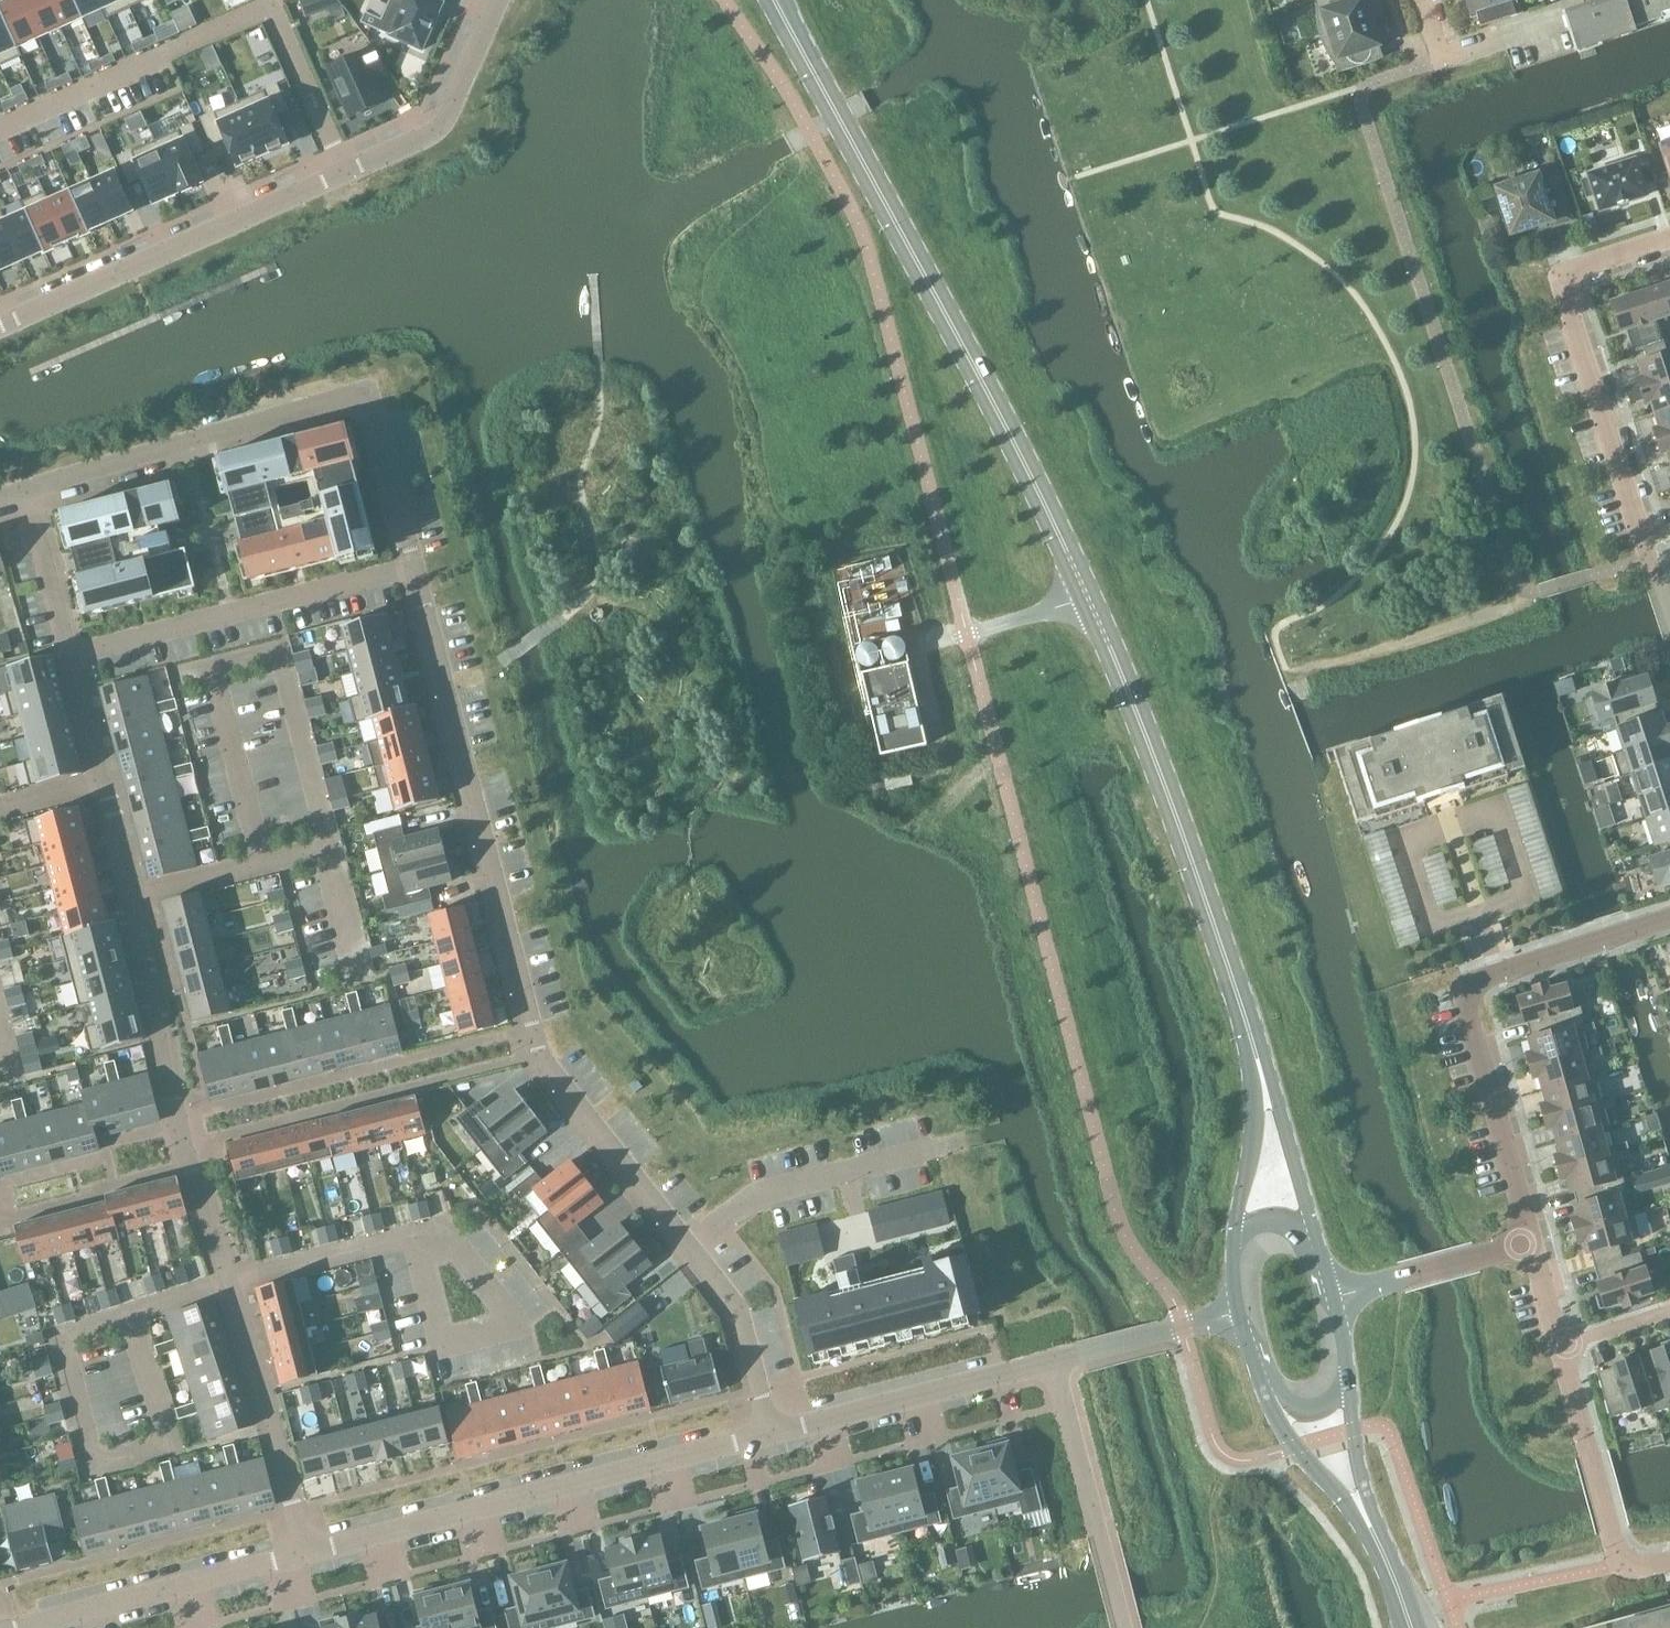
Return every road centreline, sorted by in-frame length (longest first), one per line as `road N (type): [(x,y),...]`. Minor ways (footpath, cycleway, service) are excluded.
road 1 (tertiary): [(1253,1038),(1092,604),(992,399),(791,33)]
road 2 (residential): [(413,566),(538,1053),(738,1310),(770,1433)]
road 3 (residential): [(72,656),(304,1557)]
road 4 (residential): [(33,488),(356,395),(373,414),(413,566)]
road 5 (residential): [(770,1433),(304,1557)]
road 6 (residential): [(1669,917),(1476,978),(1467,988),(1528,1242)]
road 7 (residential): [(1663,578),(1565,275),(1669,241)]
road 8 (residential): [(0,325),(344,172)]
road 9 (residential): [(413,566),(72,656)]
road 10 (residential): [(1058,1363),(770,1433)]
road 11 (residential): [(304,1557),(18,1627)]
road 12 (residential): [(1058,1363),(1122,1627)]
road 13 (residential): [(344,172),(440,126),(497,0)]
road 14 (tertiary): [(1325,1259),(1253,1038)]
road 15 (tertiary): [(1268,1394),(1292,1447),(1388,1562)]
road 16 (tertiary): [(1253,1038),(1255,1133),(1235,1241)]
road 17 (tertiary): [(1388,1562),(1363,1476),(1350,1365)]
road 18 (residential): [(267,0),(344,172)]
road 19 (residential): [(33,488),(72,656)]
road 20 (residential): [(1080,1357),(1240,1317)]
road 21 (residential): [(1532,33),(1444,63),(1422,0)]
road 22 (residential): [(1669,1562),(1623,1562),(1593,1462)]
road 23 (residential): [(1404,1277),(1528,1242)]

